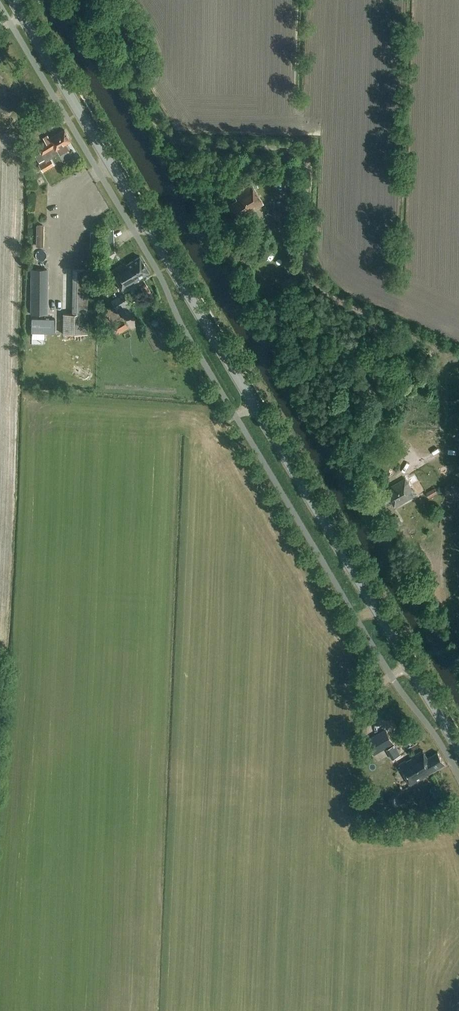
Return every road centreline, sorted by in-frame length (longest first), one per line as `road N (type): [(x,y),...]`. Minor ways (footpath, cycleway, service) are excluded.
road 1 (tertiary): [(458,749),(13,0)]
road 2 (track): [(87,0),(173,142),(285,146),(304,158),(312,272),(332,296),(442,355),(442,450)]

